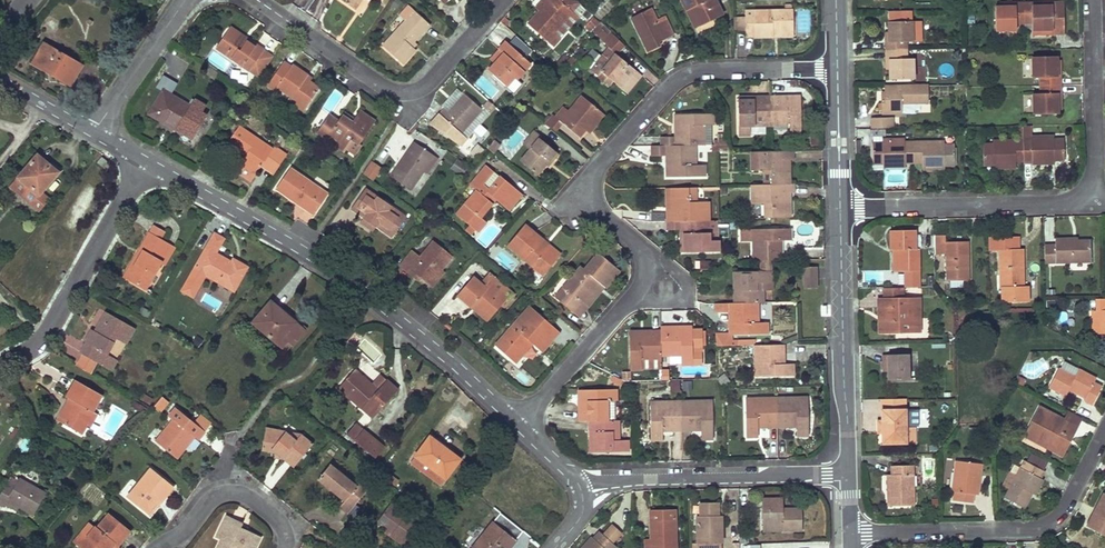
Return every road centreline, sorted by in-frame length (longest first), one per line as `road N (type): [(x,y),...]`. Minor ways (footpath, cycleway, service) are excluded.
road 1 (residential): [(836,63),(703,65),(668,81),(591,182),(594,206),(638,251),(641,280),(517,426)]
road 2 (residential): [(146,164),(374,302),(517,426)]
road 3 (residential): [(1104,430),(1051,524),(849,535)]
road 4 (residential): [(264,0),(388,88),(425,81),(499,0)]
road 5 (residential): [(847,475),(611,481),(581,490)]
road 6 (residential): [(839,211),(847,475)]
road 7 (residential): [(146,164),(51,328),(0,369)]
road 8 (residential): [(839,211),(1042,205),(1079,196)]
road 9 (residential): [(1079,196),(1094,169),(1092,0)]
road 10 (residential): [(156,547),(206,501),(232,493),(269,513),(284,547)]
road 11 (residential): [(92,135),(184,0)]
road 12 (residential): [(836,63),(839,211)]

